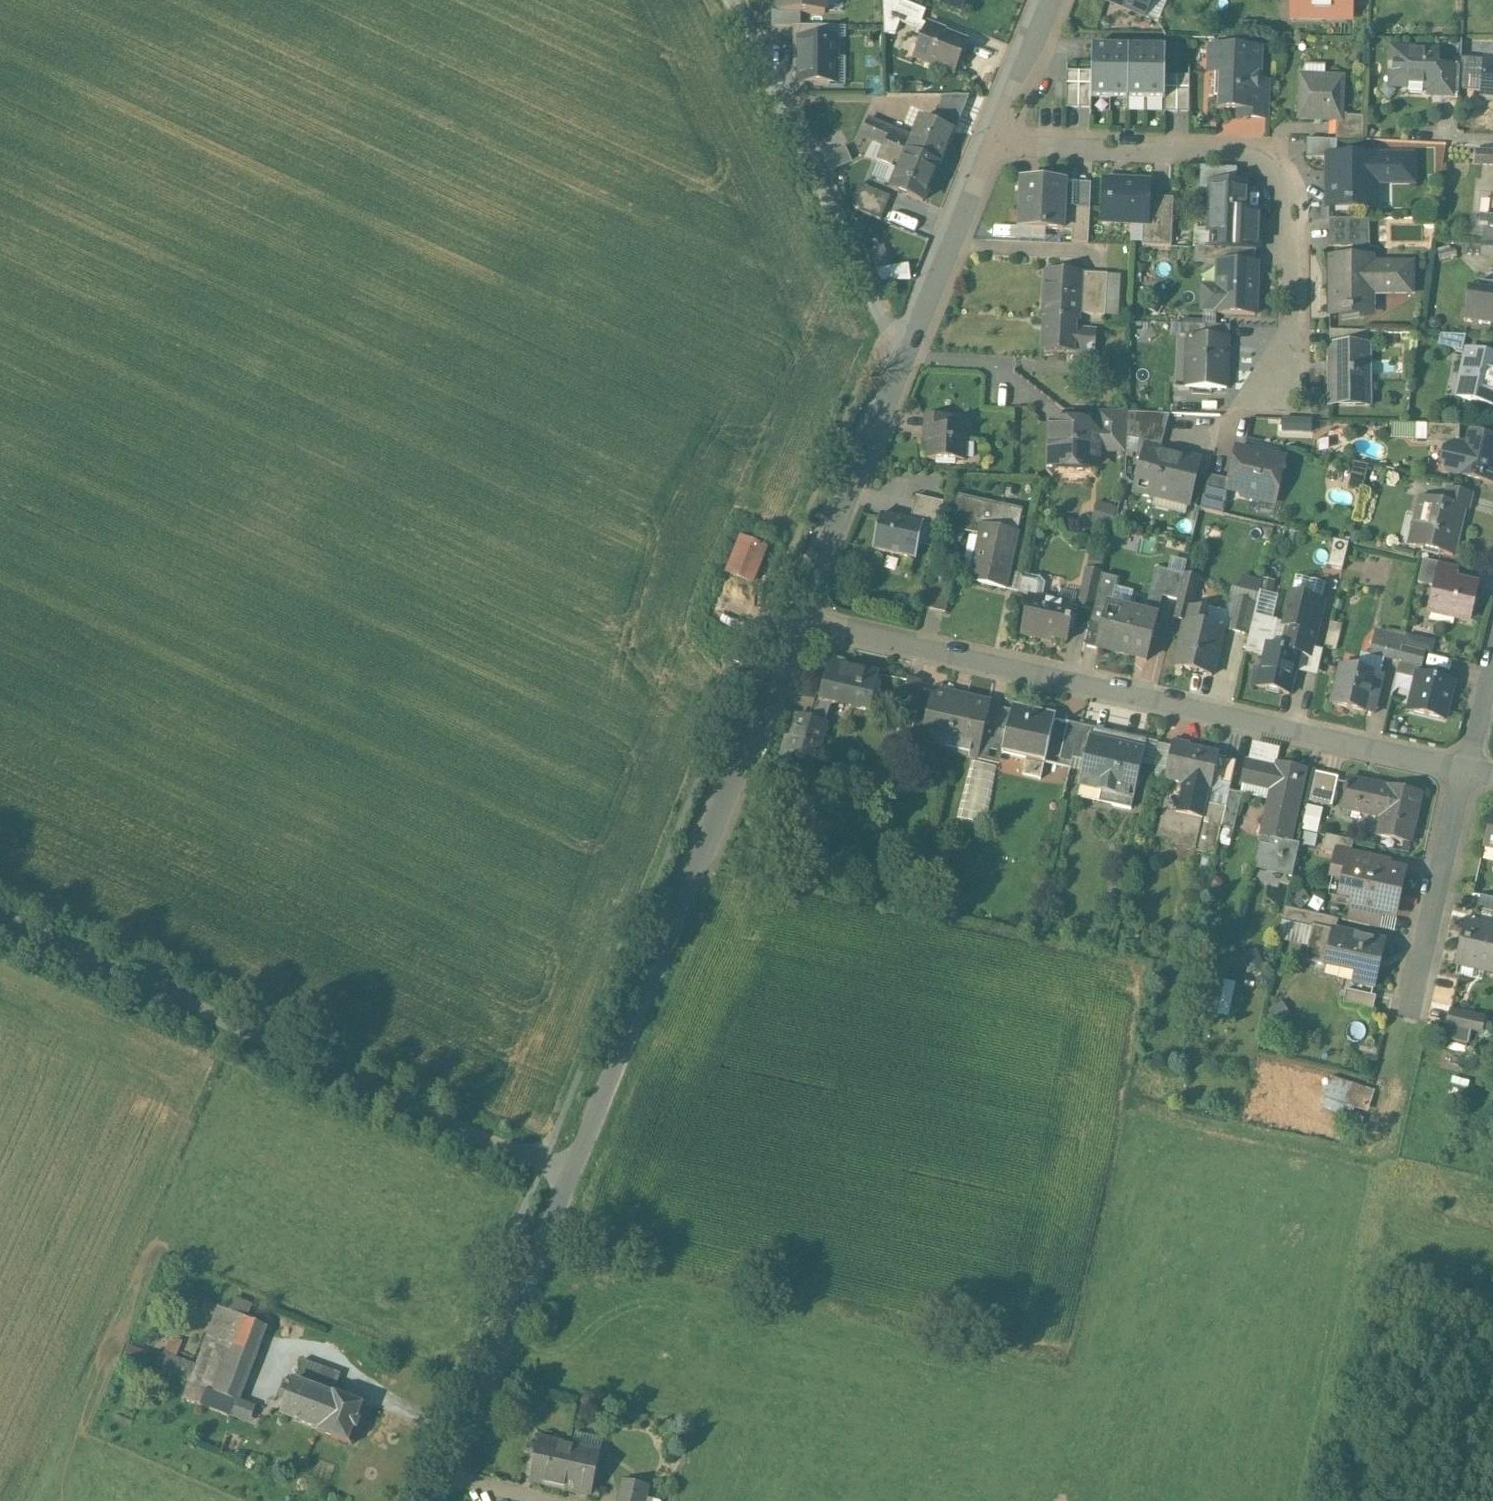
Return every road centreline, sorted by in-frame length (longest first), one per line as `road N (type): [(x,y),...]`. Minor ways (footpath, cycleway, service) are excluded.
road 1 (residential): [(588,621),(466,891),(452,904),(432,903),(252,820),(240,806),(241,788),(364,521)]
road 2 (residential): [(1465,772),(794,619)]
road 3 (unclassified): [(0,915),(573,1175)]
road 4 (residential): [(1227,433),(1292,338),(1290,198),(1274,162),(1230,146),(990,144)]
road 5 (residential): [(776,280),(709,427),(694,437),(678,434),(513,358),(502,346),(565,185)]
road 6 (residential): [(379,103),(240,414),(236,444),(252,469),(364,521)]
road 7 (residential): [(883,326),(733,0)]
road 8 (unclassified): [(437,1500),(573,1175)]
road 9 (unclassified): [(573,1175),(701,863)]
road 10 (residential): [(794,619),(913,339)]
road 11 (residential): [(1465,772),(1410,1018)]
road 12 (residential): [(364,521),(588,621)]
road 13 (residential): [(776,280),(565,185)]
road 14 (residential): [(913,339),(990,144)]
road 15 (residential): [(565,185),(379,103)]
road 16 (residential): [(588,621),(764,702)]
road 17 (residential): [(701,863),(764,702)]
road 18 (residential): [(990,144),(1053,0)]
road 19 (residential): [(1492,647),(1465,772)]

